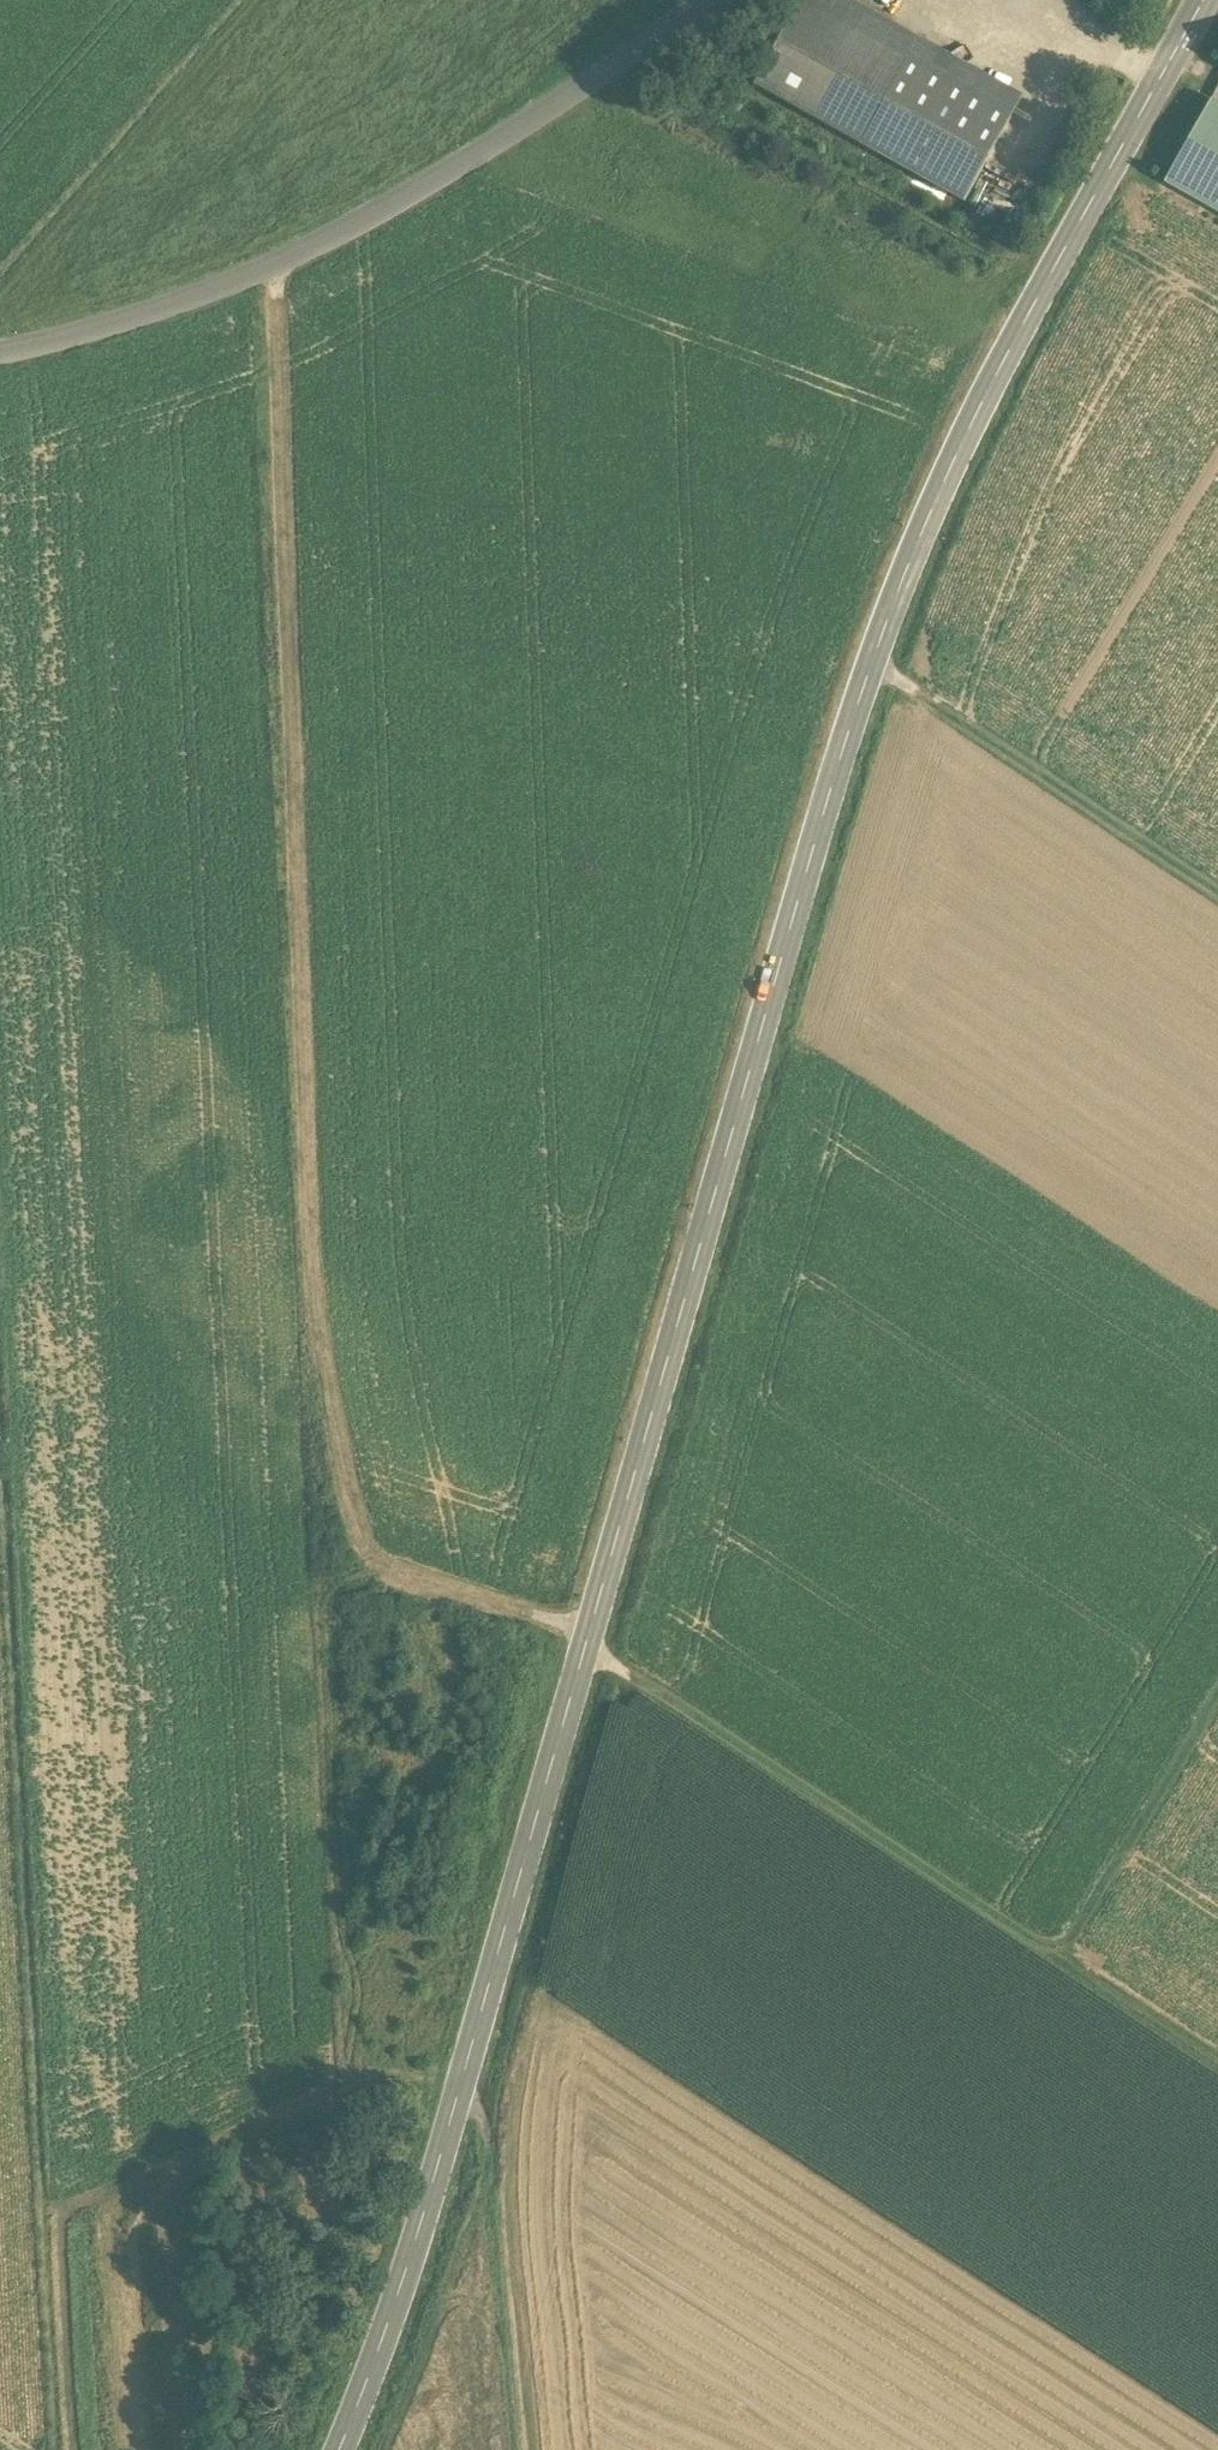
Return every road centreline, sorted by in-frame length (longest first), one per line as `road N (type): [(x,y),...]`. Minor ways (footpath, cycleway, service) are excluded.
road 1 (secondary): [(341,2449),(421,2223),(873,662),(964,440),(1203,0)]
road 2 (track): [(359,1560),(311,1176),(293,520),(280,286),(269,265)]
road 3 (tertiary): [(0,354),(130,320),(350,229),(483,151),(703,0)]
road 4 (track): [(1217,2059),(628,1669),(584,1657)]
road 5 (track): [(873,662),(1217,890)]
road 6 (track): [(210,1514),(591,1631)]
road 7 (track): [(458,2097),(481,2108),(492,2138),(519,2449)]
road 8 (track): [(1217,1697),(1064,1957)]

